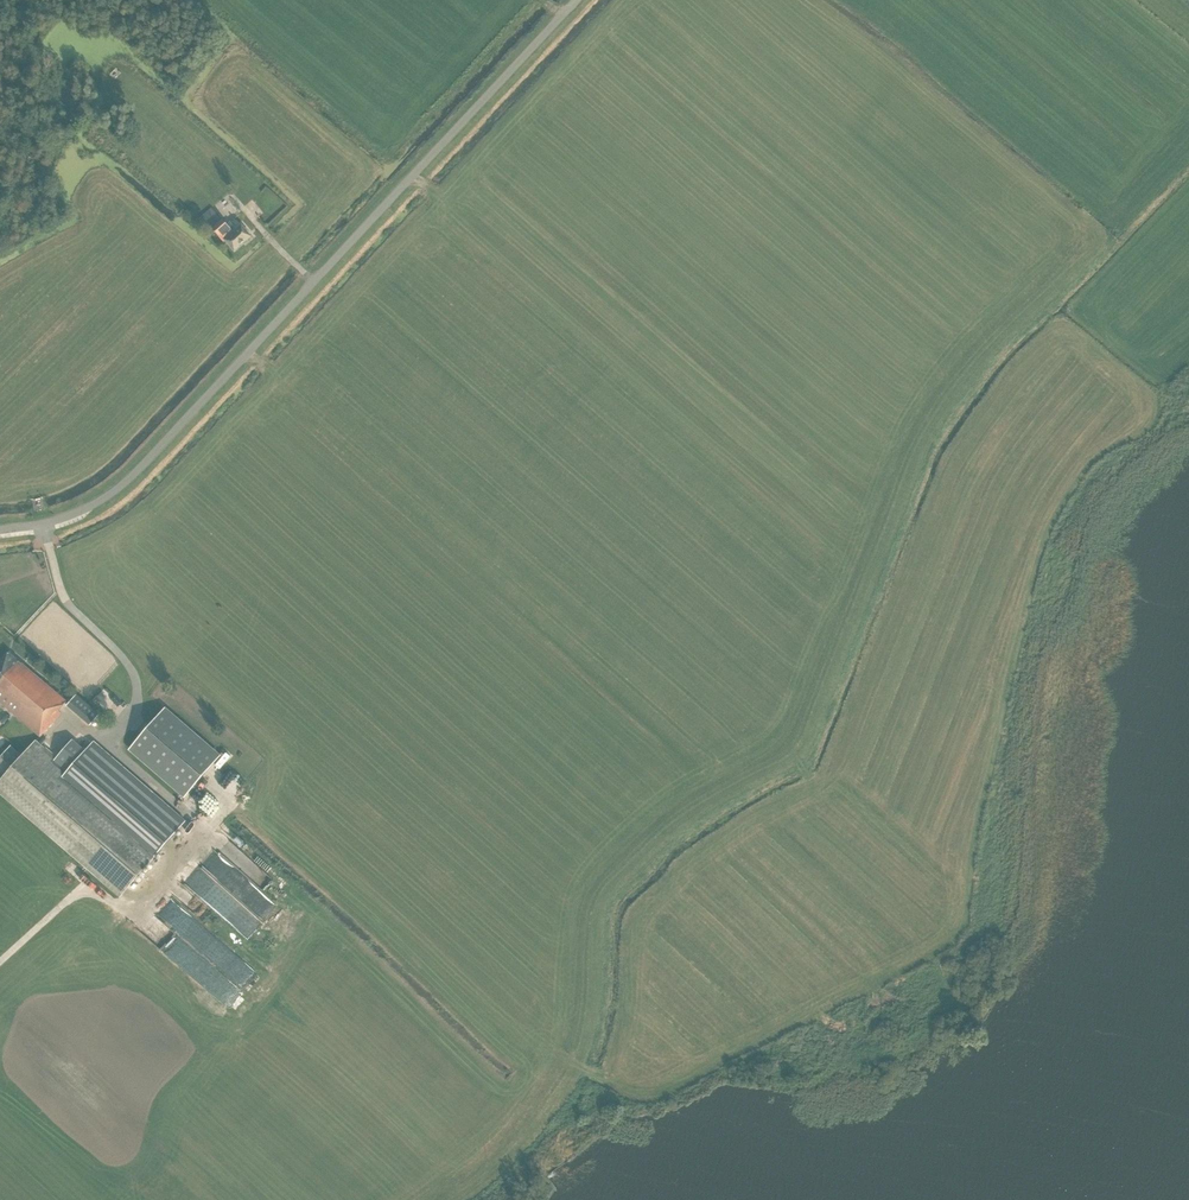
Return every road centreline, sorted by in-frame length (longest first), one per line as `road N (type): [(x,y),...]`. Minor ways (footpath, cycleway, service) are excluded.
road 1 (unclassified): [(0,529),(83,509),(136,472),(576,0)]
road 2 (track): [(136,905),(121,907),(103,892),(77,893),(0,963)]

